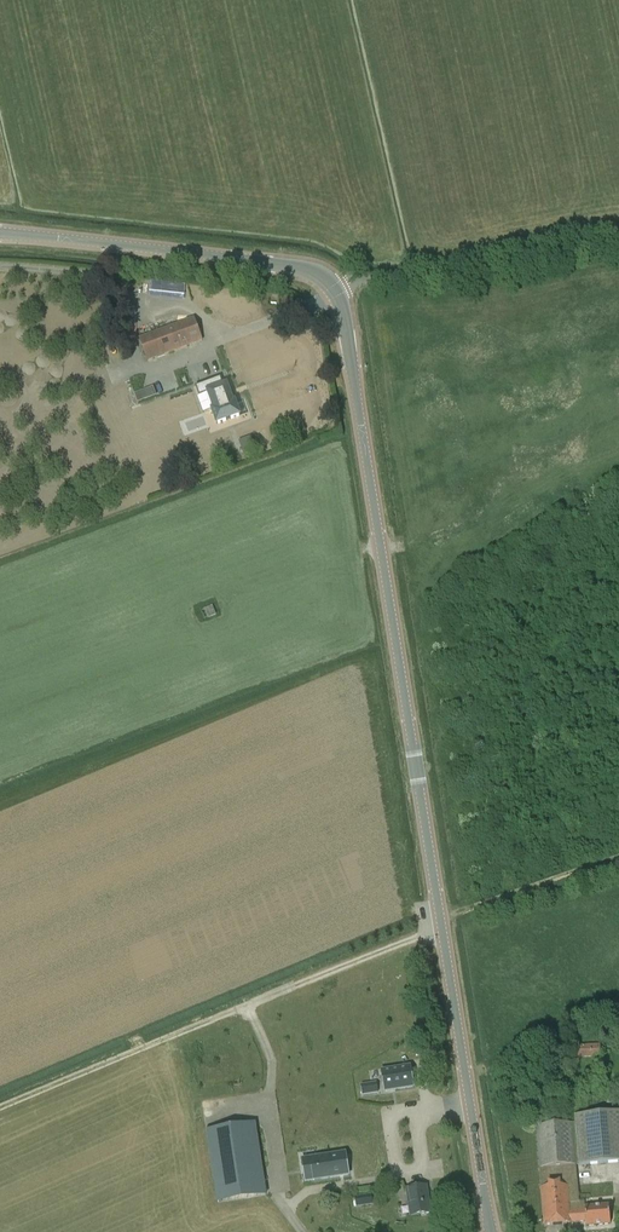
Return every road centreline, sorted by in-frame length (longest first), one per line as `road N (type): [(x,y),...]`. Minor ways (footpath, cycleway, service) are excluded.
road 1 (tertiary): [(487,1231),(336,288)]
road 2 (track): [(435,930),(0,1108)]
road 3 (tertiary): [(0,234),(302,269),(336,288)]
road 4 (unclassified): [(336,288),(356,280),(455,279),(618,248)]
road 5 (track): [(618,856),(433,919)]

